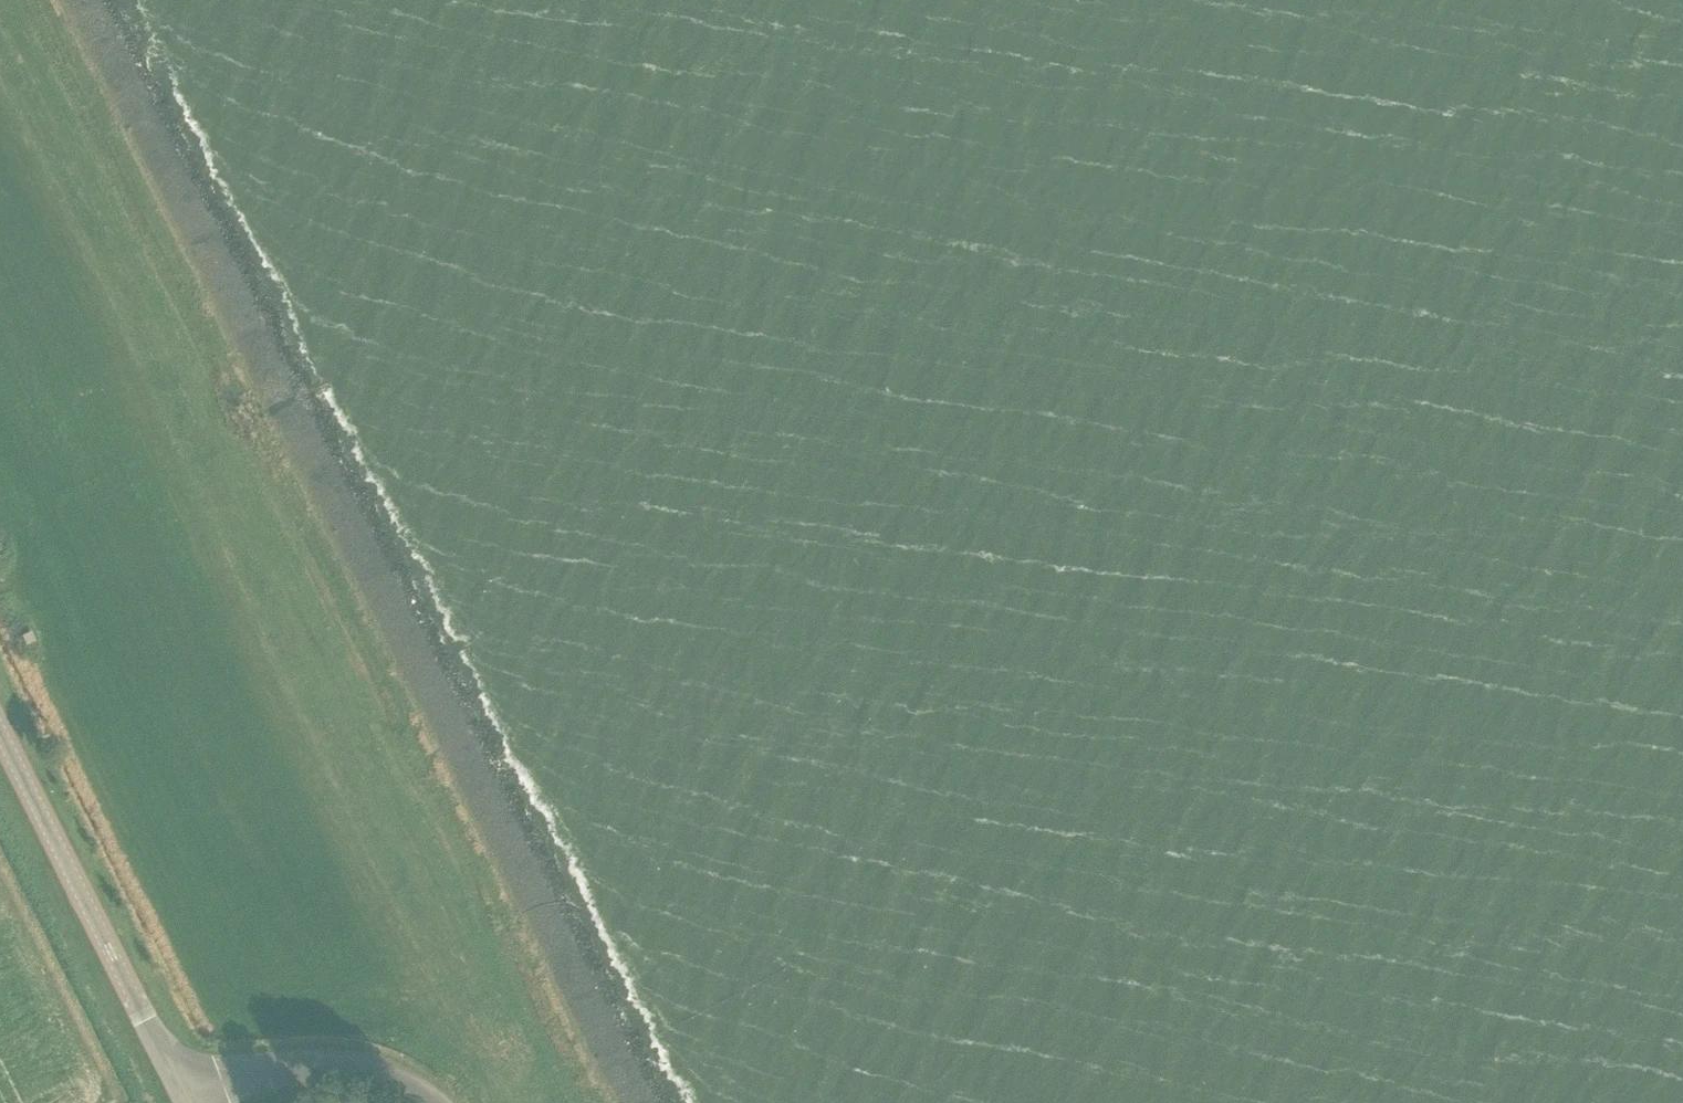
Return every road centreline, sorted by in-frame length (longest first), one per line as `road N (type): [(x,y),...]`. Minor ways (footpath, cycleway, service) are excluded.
road 1 (tertiary): [(184,1097),(0,738)]
road 2 (unclassified): [(436,1102),(400,1079),(338,1066),(277,1071),(184,1097)]

